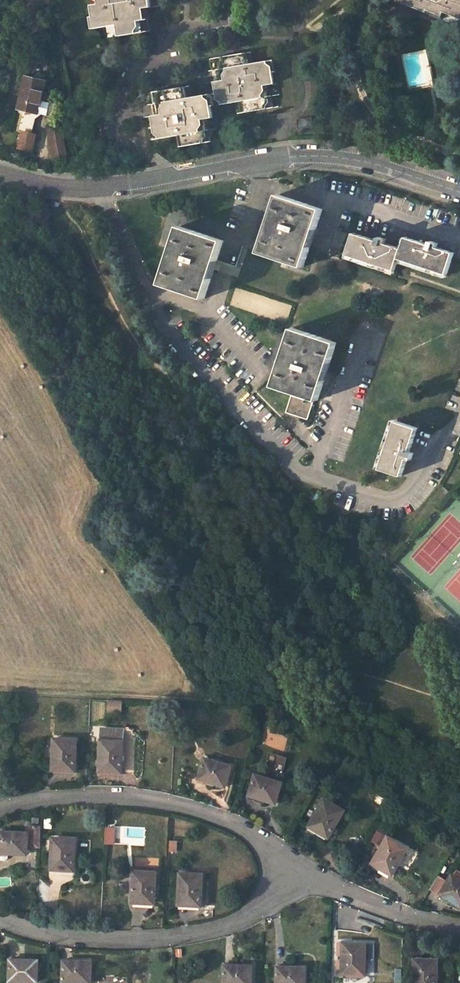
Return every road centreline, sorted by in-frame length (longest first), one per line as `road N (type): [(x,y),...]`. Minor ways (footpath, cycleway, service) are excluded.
road 1 (unclassified): [(0,173),(105,186),(290,156),(344,158),(459,190)]
road 2 (residential): [(294,868),(227,928),(172,941),(112,944),(0,922)]
road 3 (residential): [(294,868),(203,811),(108,794),(25,802),(0,813)]
road 4 (residential): [(459,928),(294,868)]

